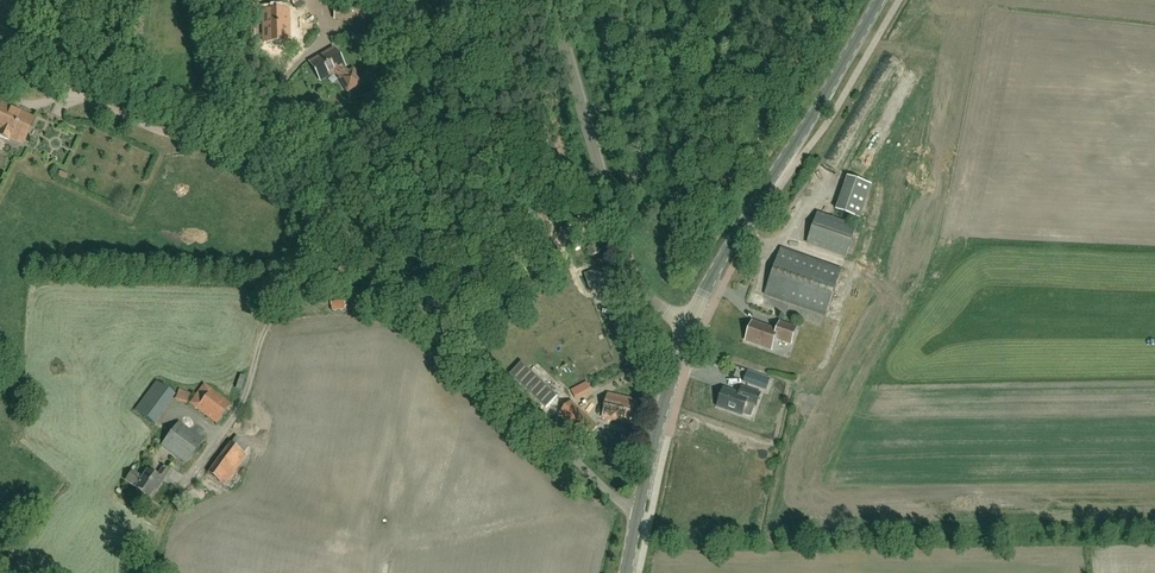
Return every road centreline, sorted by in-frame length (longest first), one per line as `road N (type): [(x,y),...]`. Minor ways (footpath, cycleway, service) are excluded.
road 1 (unclassified): [(0,22),(199,112),(265,152),(621,503),(638,511)]
road 2 (tertiary): [(690,329),(878,0)]
road 3 (unclassified): [(690,329),(647,293),(630,262),(550,0)]
road 4 (tertiary): [(638,511),(690,329)]

